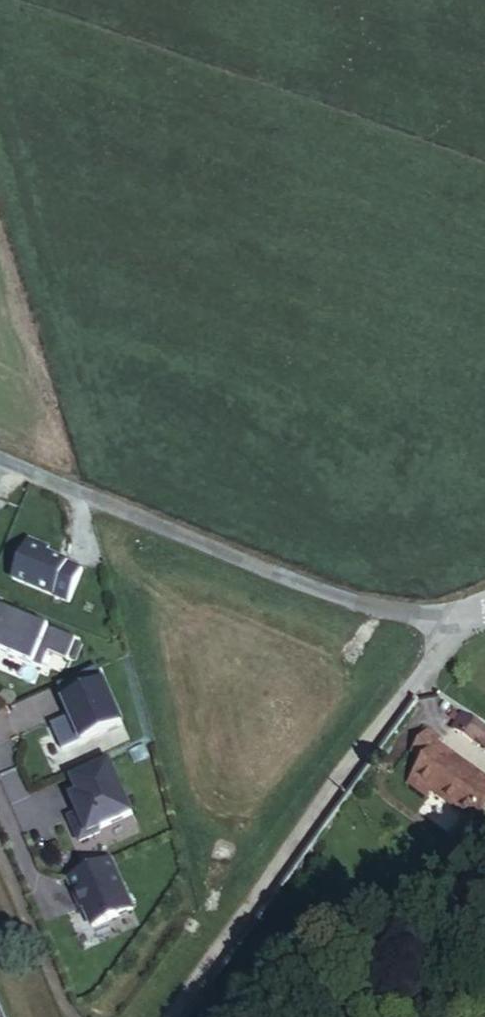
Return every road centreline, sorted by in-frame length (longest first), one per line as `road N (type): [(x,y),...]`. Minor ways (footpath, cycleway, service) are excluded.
road 1 (residential): [(0,460),(329,596),(428,611),(484,609)]
road 2 (track): [(170,1016),(468,611)]

